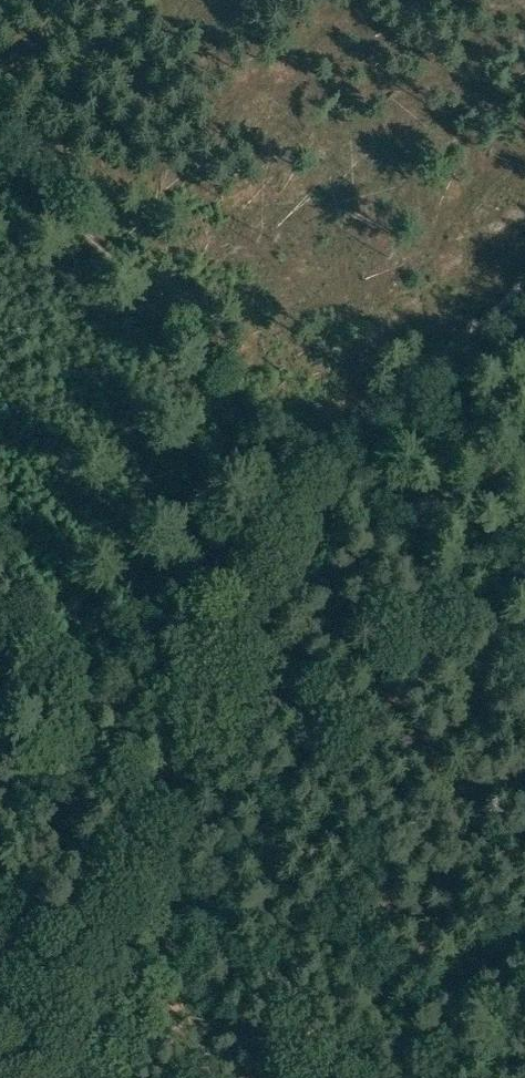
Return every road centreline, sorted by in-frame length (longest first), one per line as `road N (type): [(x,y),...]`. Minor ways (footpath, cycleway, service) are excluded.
road 1 (track): [(0,116),(328,459),(320,469),(524,692)]
road 2 (track): [(8,1077),(294,489),(320,469)]
road 3 (track): [(328,459),(524,294)]

